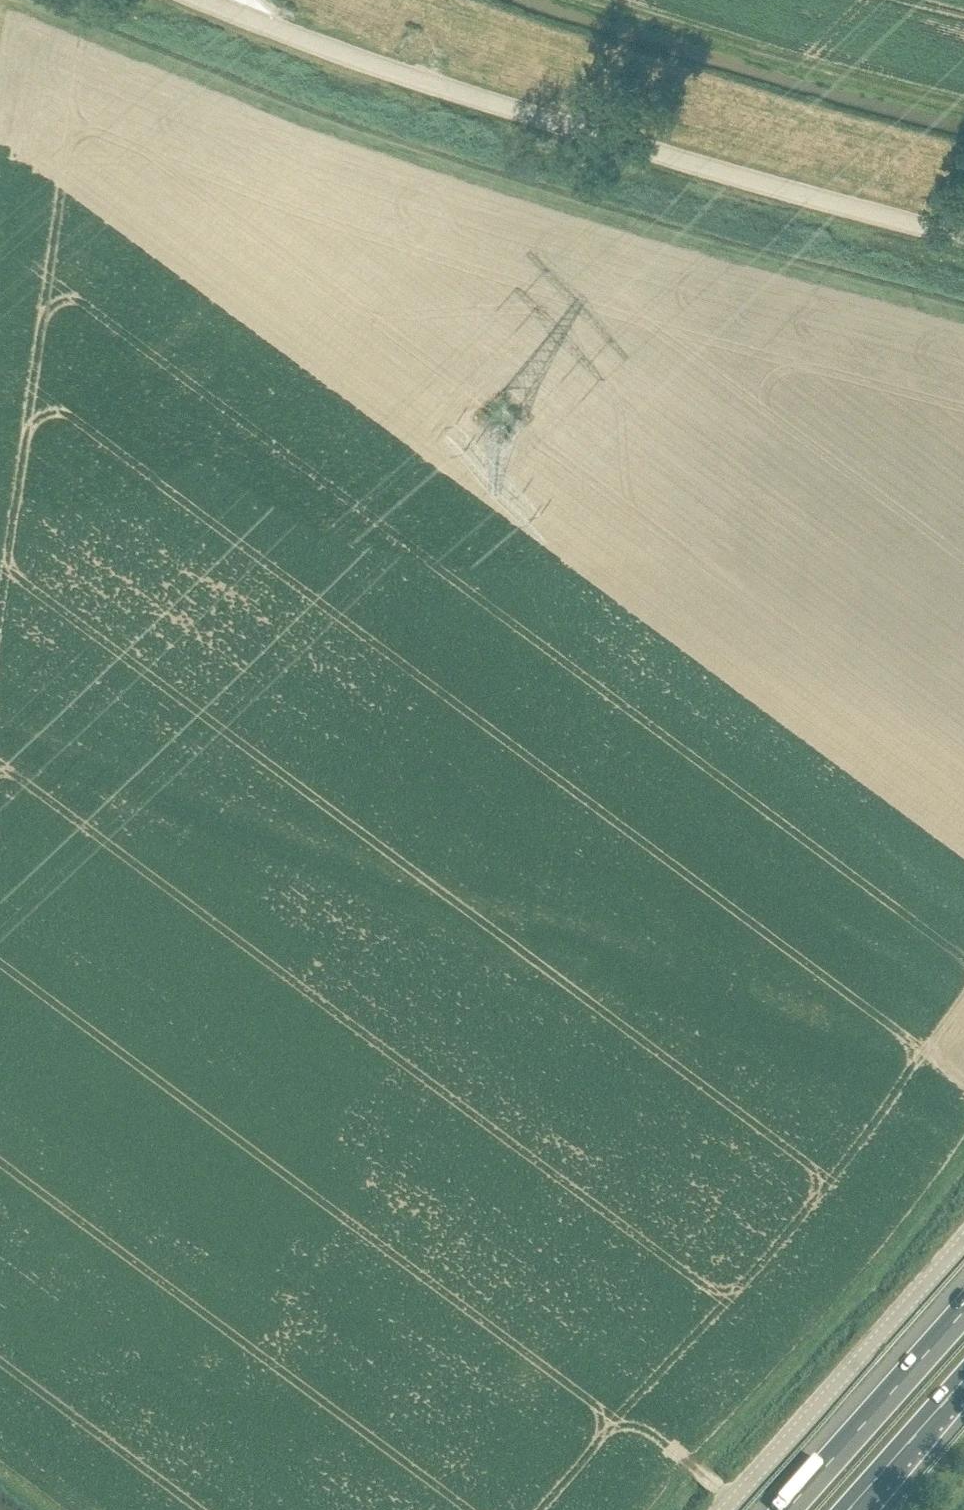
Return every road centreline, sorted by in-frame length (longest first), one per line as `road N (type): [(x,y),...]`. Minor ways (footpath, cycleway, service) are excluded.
road 1 (unclassified): [(963,242),(382,76),(267,29)]
road 2 (tertiary): [(730,1509),(963,1248)]
road 3 (motorway): [(963,1310),(787,1509)]
road 4 (motorway): [(850,1509),(963,1382)]

